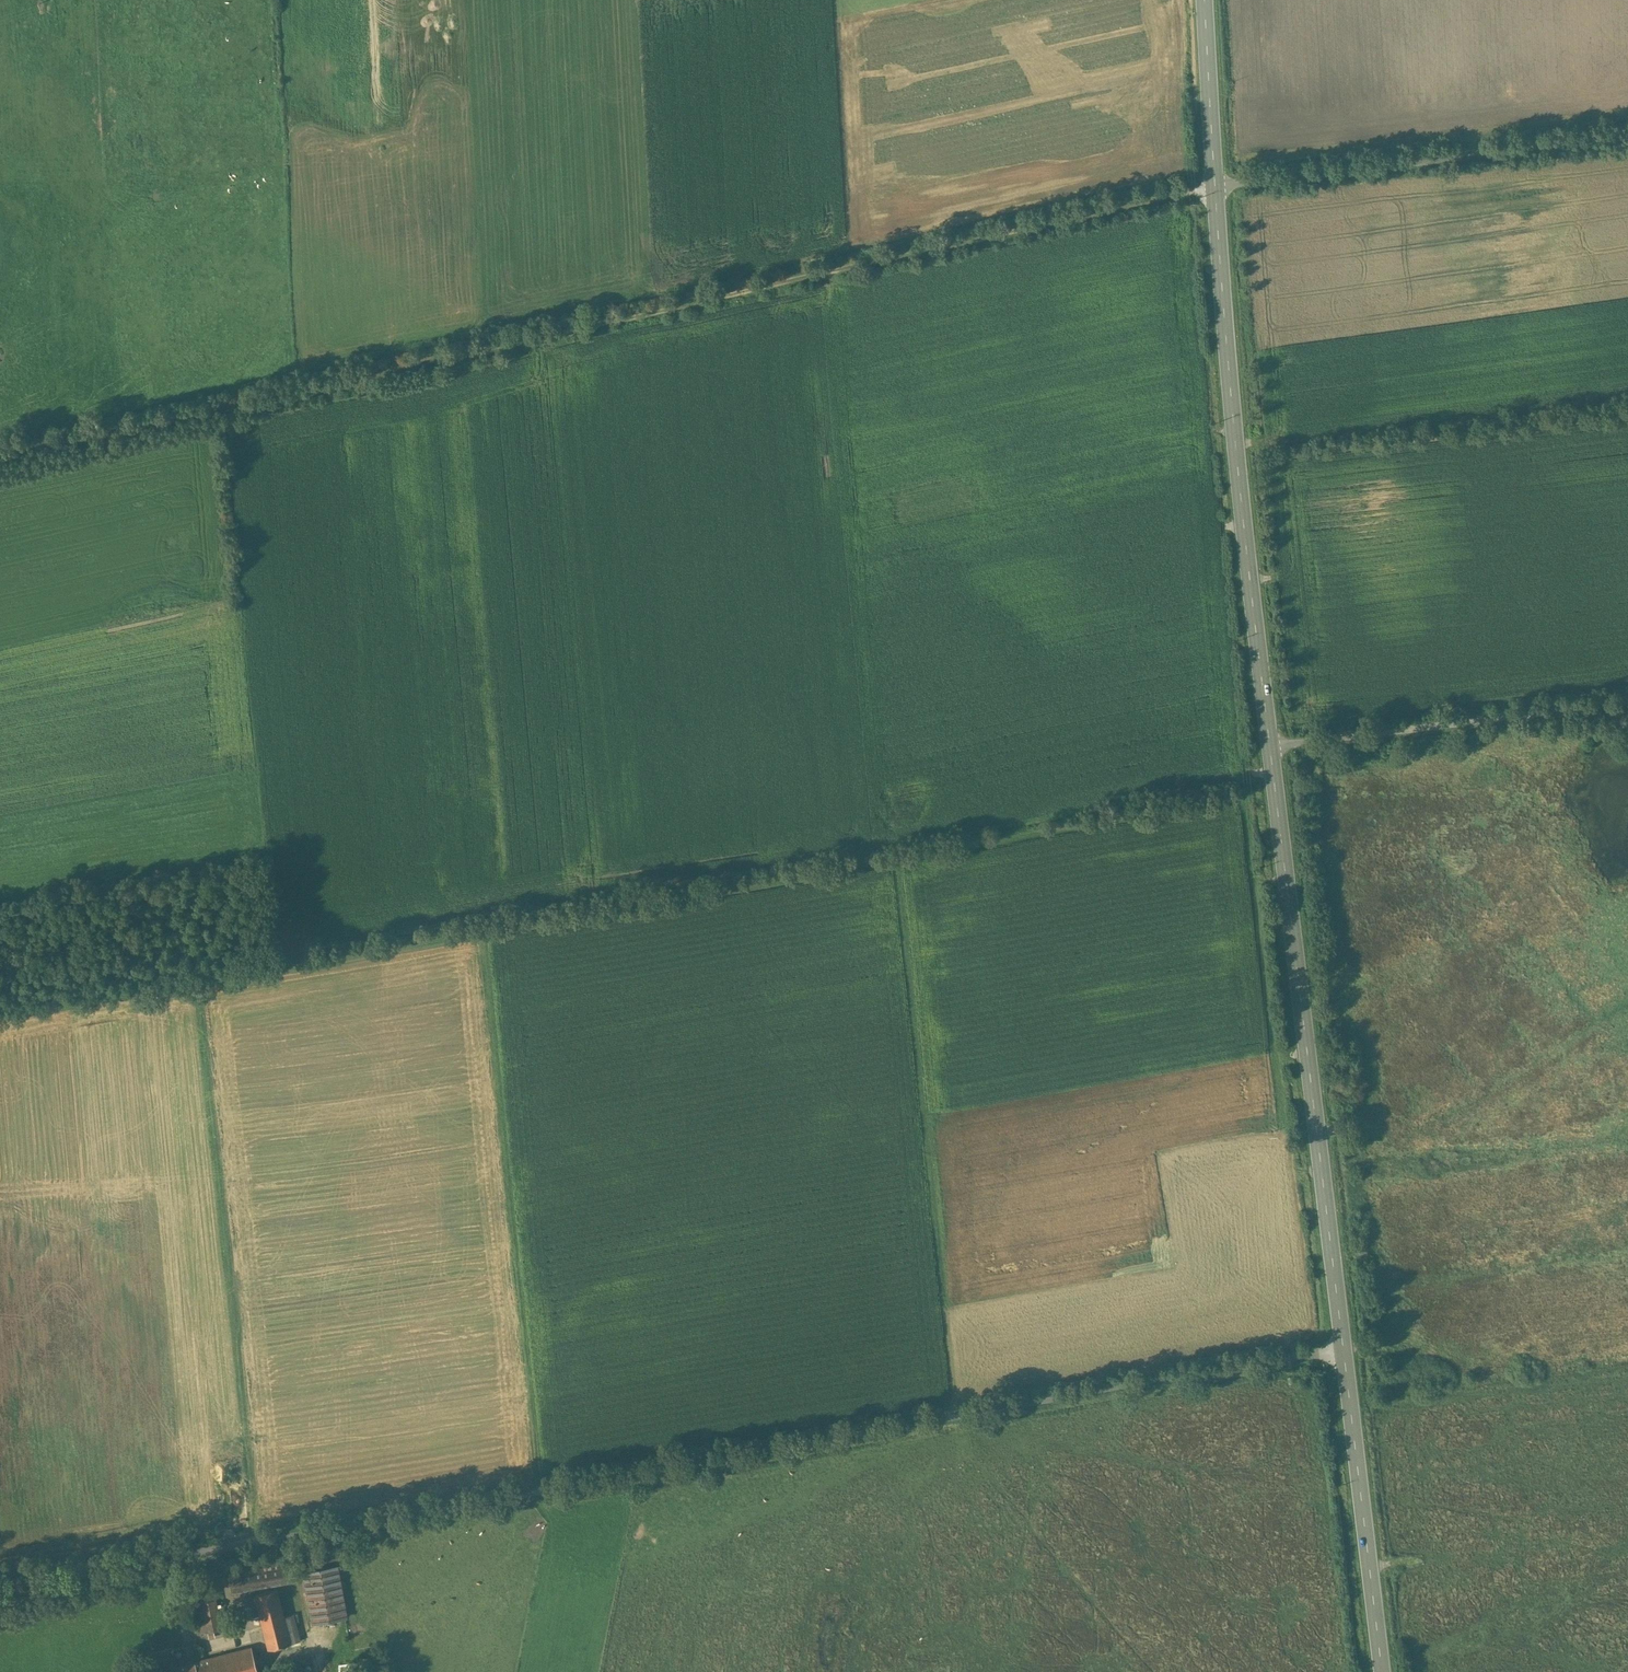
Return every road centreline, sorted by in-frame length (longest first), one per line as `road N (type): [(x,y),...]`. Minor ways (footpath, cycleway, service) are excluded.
road 1 (unclassified): [(0,1589),(1342,1346)]
road 2 (track): [(0,459),(1214,187)]
road 3 (secondary): [(1342,1346),(1269,745)]
road 4 (secondary): [(1269,745),(1214,187)]
road 5 (unclassified): [(1214,187),(1627,135)]
road 6 (unclassified): [(1269,745),(1627,702)]
road 7 (secondary): [(1342,1346),(1382,1671)]
road 8 (secondary): [(1214,187),(1203,0)]

